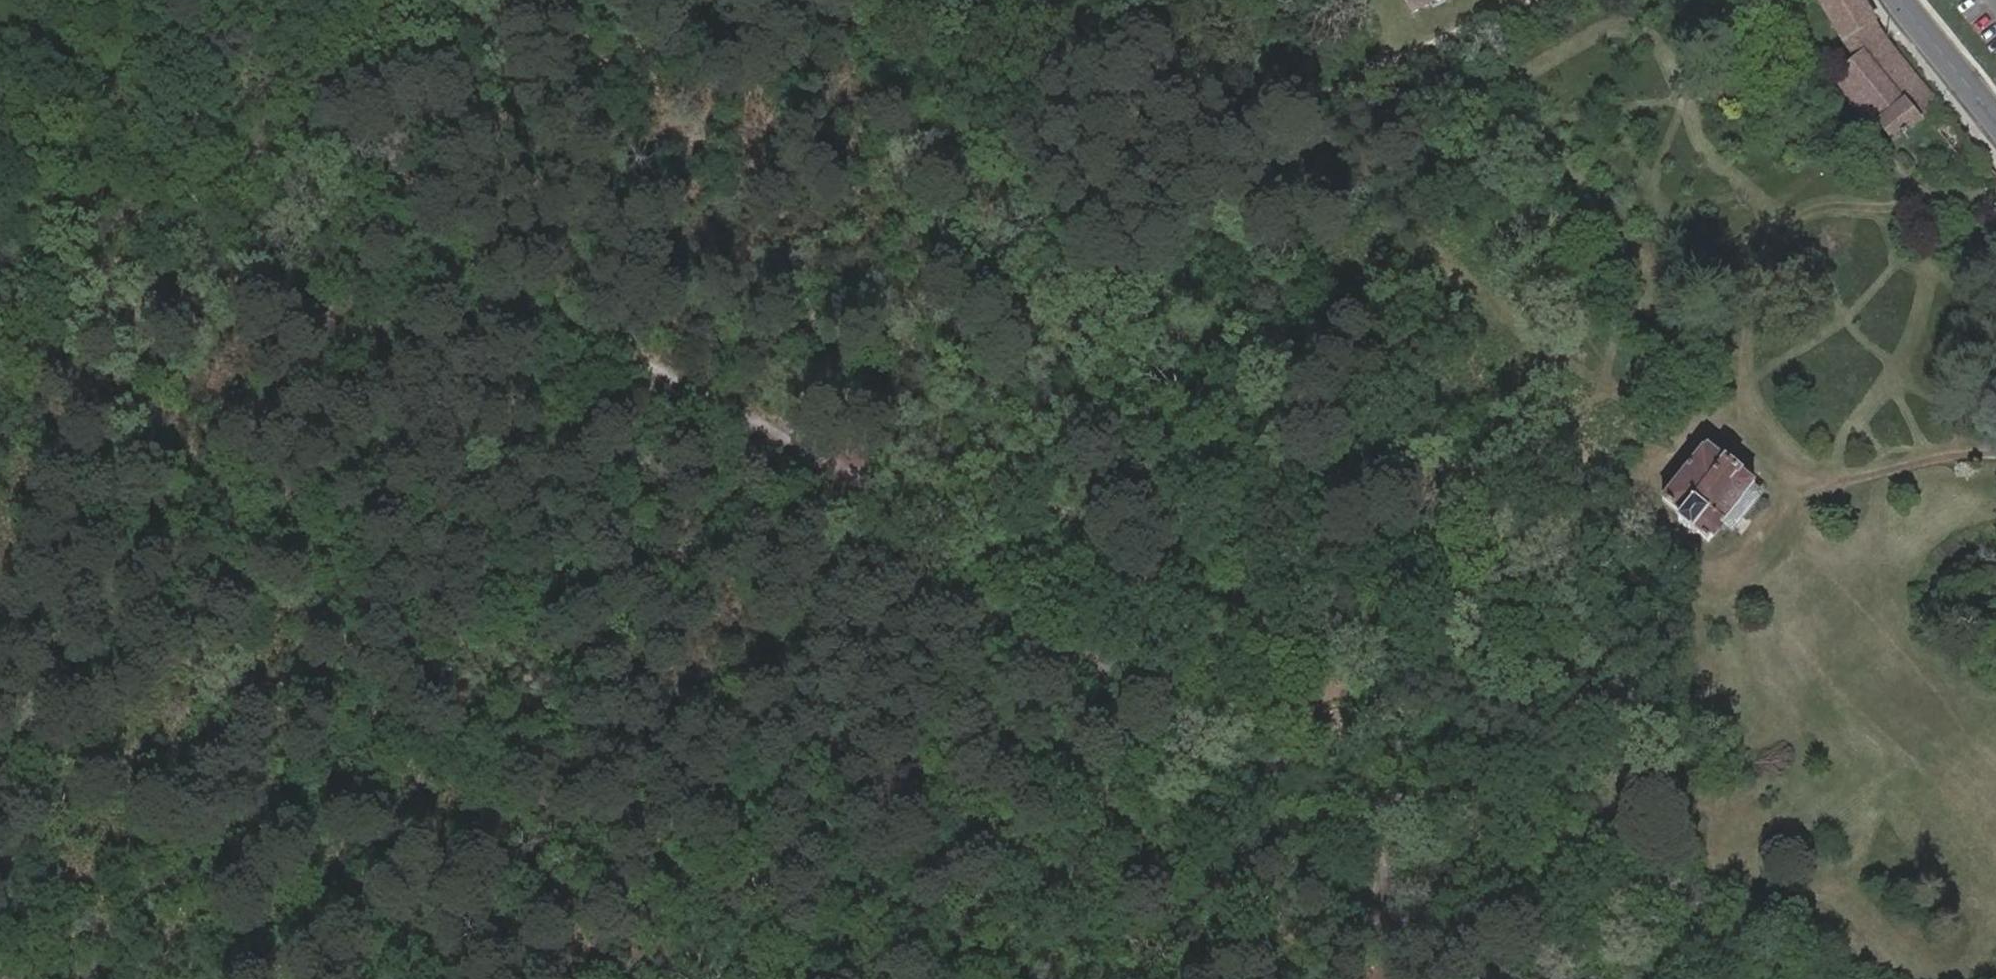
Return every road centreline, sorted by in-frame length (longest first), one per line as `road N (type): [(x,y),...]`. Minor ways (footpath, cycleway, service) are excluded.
road 1 (tertiary): [(1901,0),(1995,118)]

